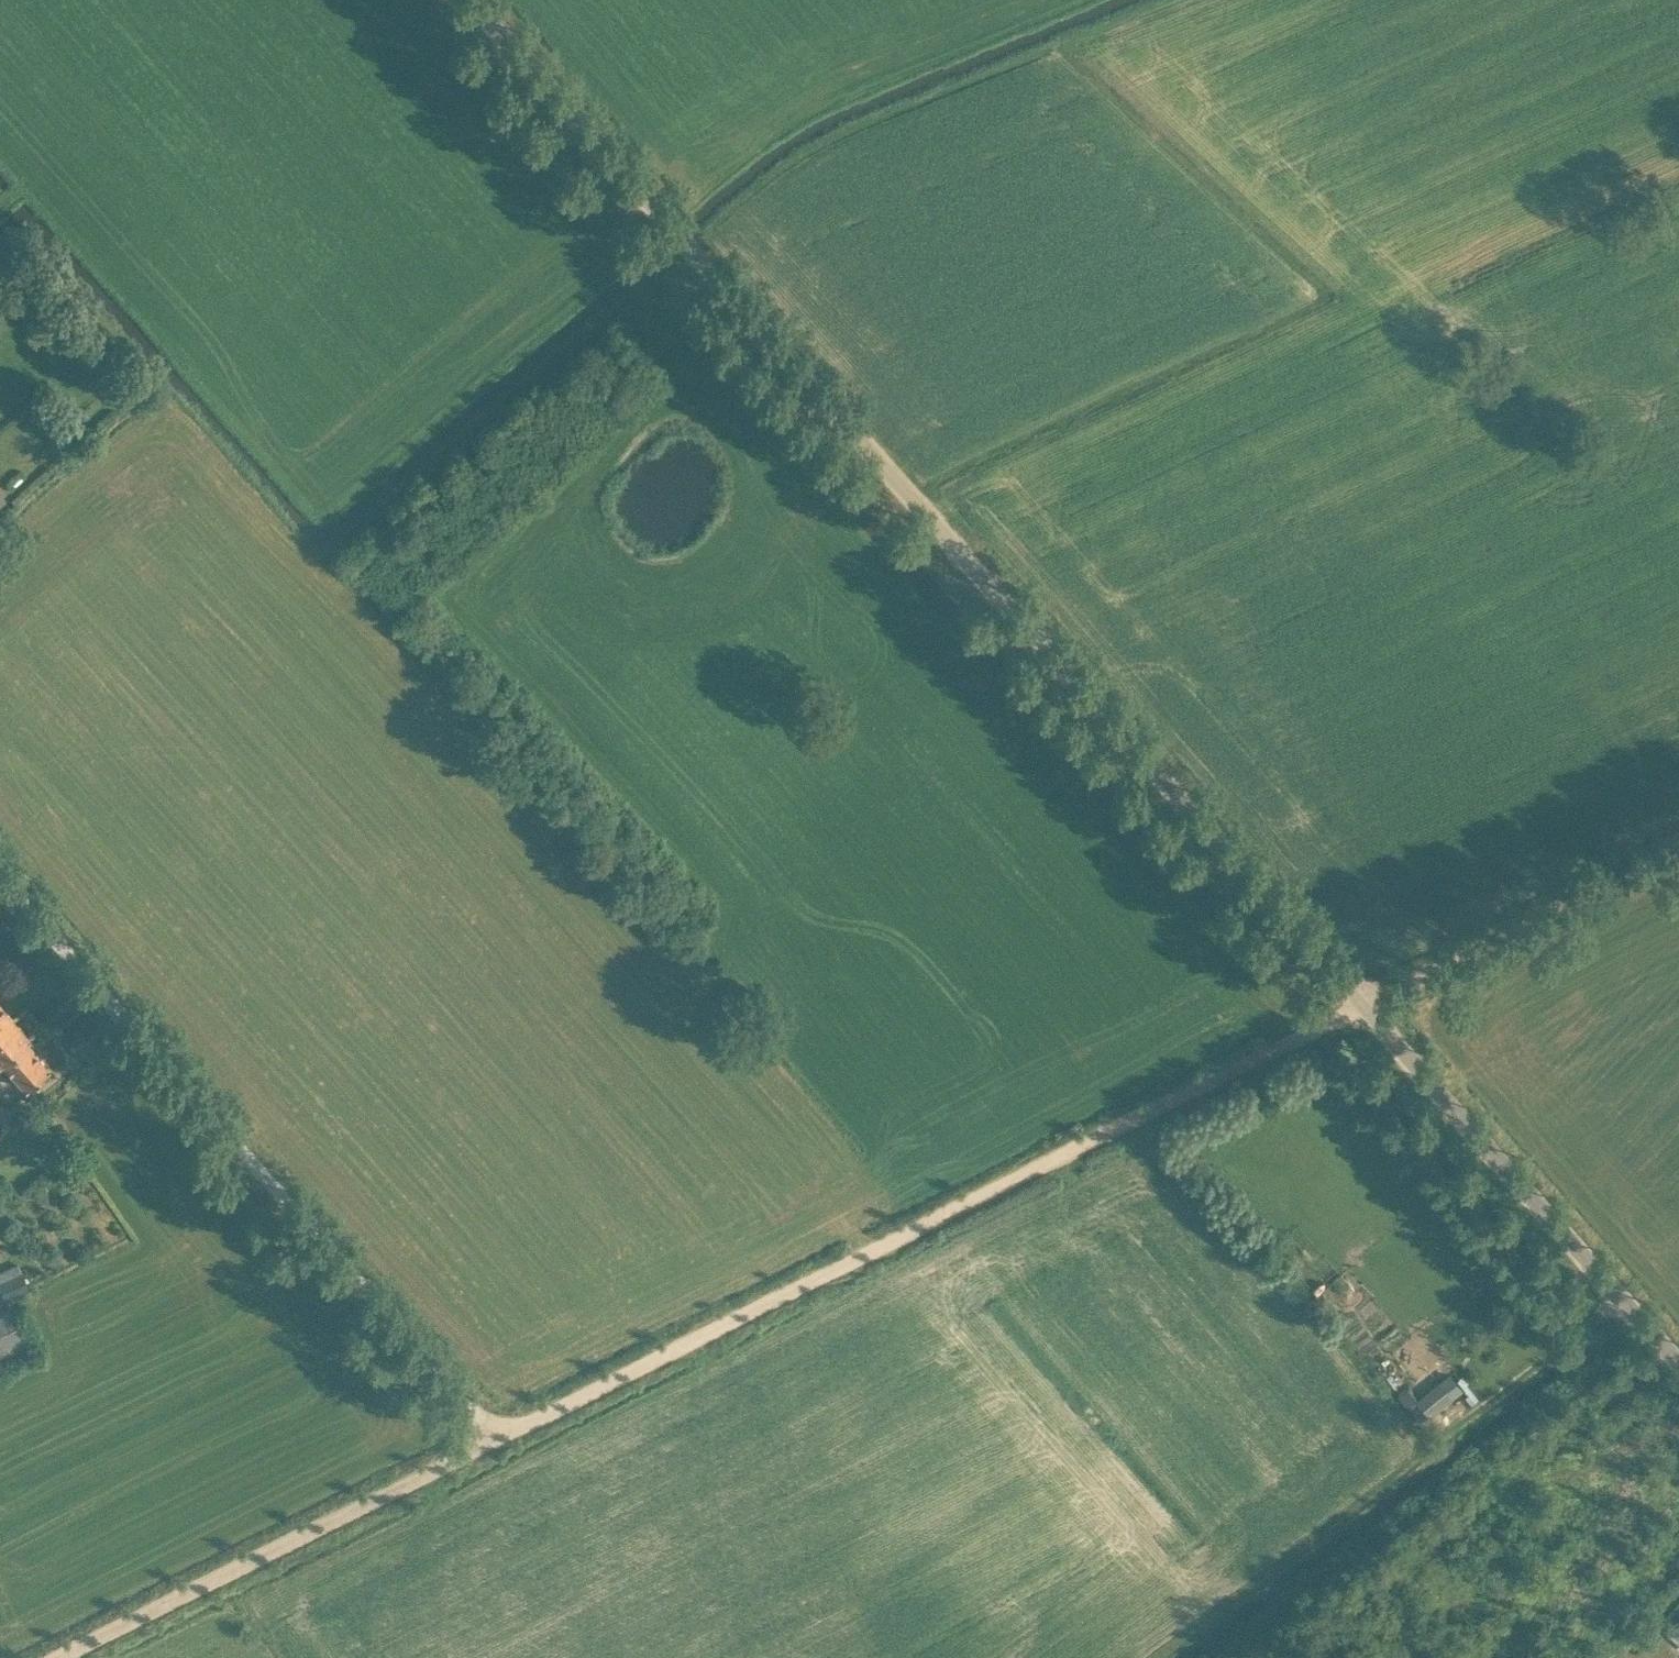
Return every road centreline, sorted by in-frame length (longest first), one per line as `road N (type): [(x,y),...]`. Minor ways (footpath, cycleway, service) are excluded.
road 1 (unclassified): [(1678,1360),(1412,1046),(472,0)]
road 2 (track): [(1365,996),(47,1657)]
road 3 (unclassified): [(498,1435),(0,876)]
road 4 (track): [(1365,996),(1678,845)]

